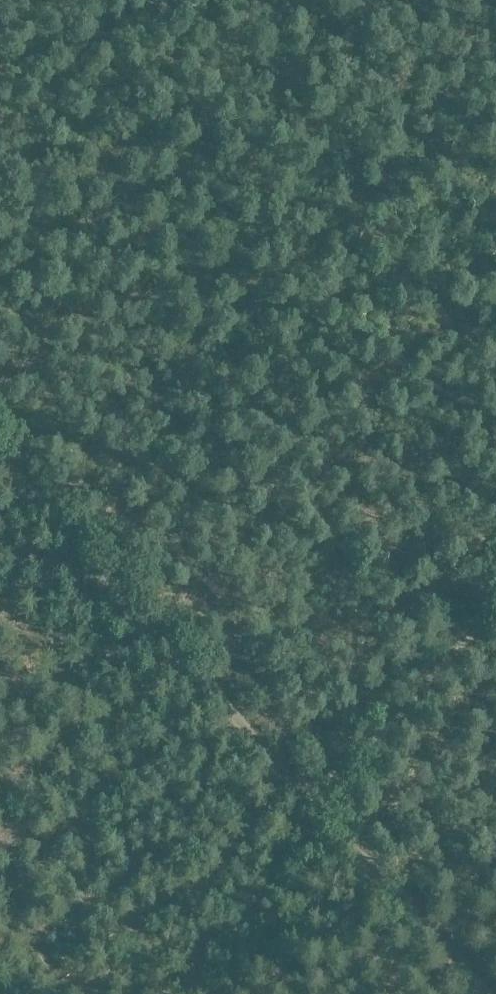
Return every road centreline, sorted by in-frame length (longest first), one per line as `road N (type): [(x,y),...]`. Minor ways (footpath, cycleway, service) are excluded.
road 1 (track): [(490,993),(0,456)]
road 2 (track): [(495,606),(312,799)]

